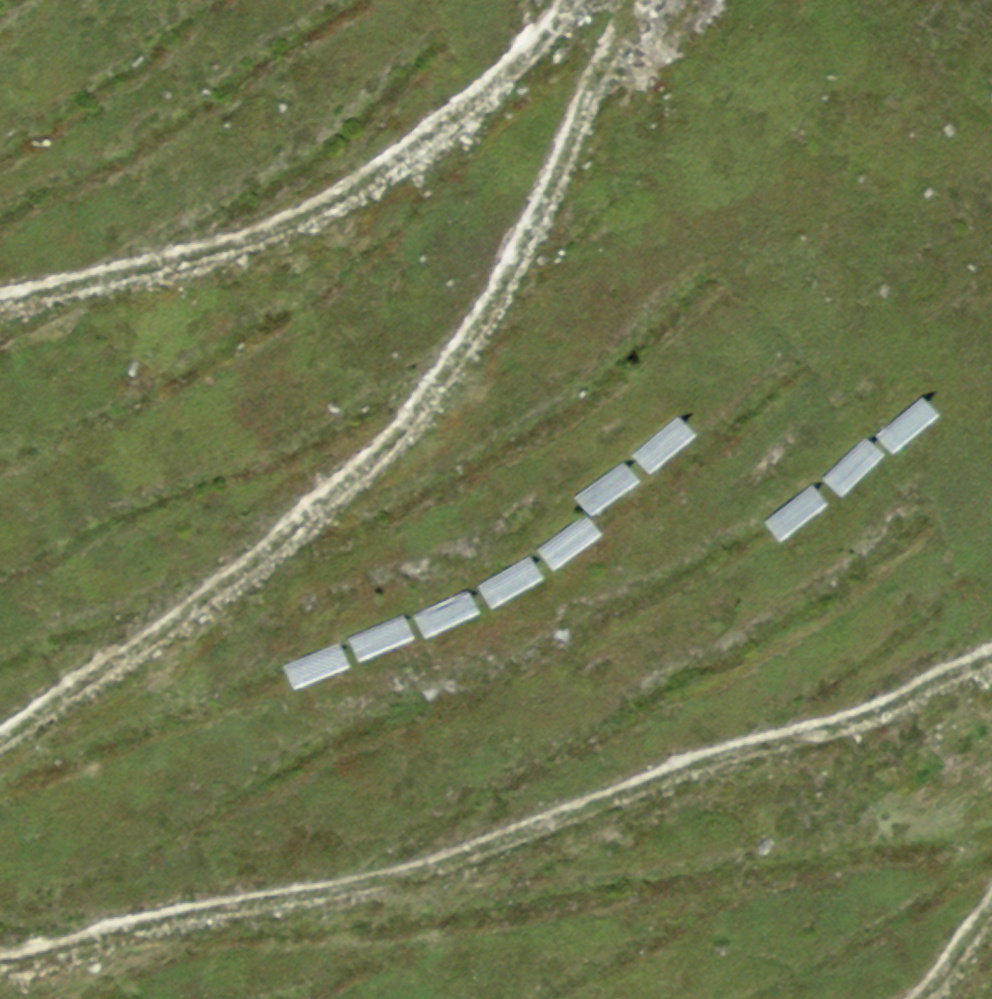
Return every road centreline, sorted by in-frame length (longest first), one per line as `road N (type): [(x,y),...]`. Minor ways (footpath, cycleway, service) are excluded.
road 1 (track): [(991,651),(731,835),(0,985)]
road 2 (track): [(0,748),(434,409),(584,198),(675,15),(669,0)]
road 3 (track): [(597,0),(370,183),(0,285)]

